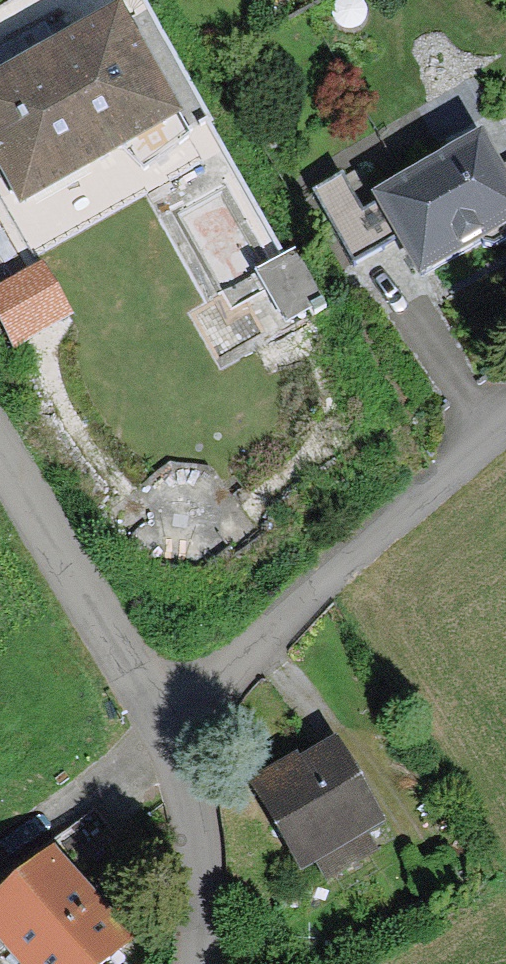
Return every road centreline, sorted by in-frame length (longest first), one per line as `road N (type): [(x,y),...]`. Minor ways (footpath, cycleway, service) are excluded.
road 1 (residential): [(174,722),(349,552),(505,421)]
road 2 (residential): [(174,722),(0,438)]
road 3 (residential): [(195,963),(200,865),(174,722)]

